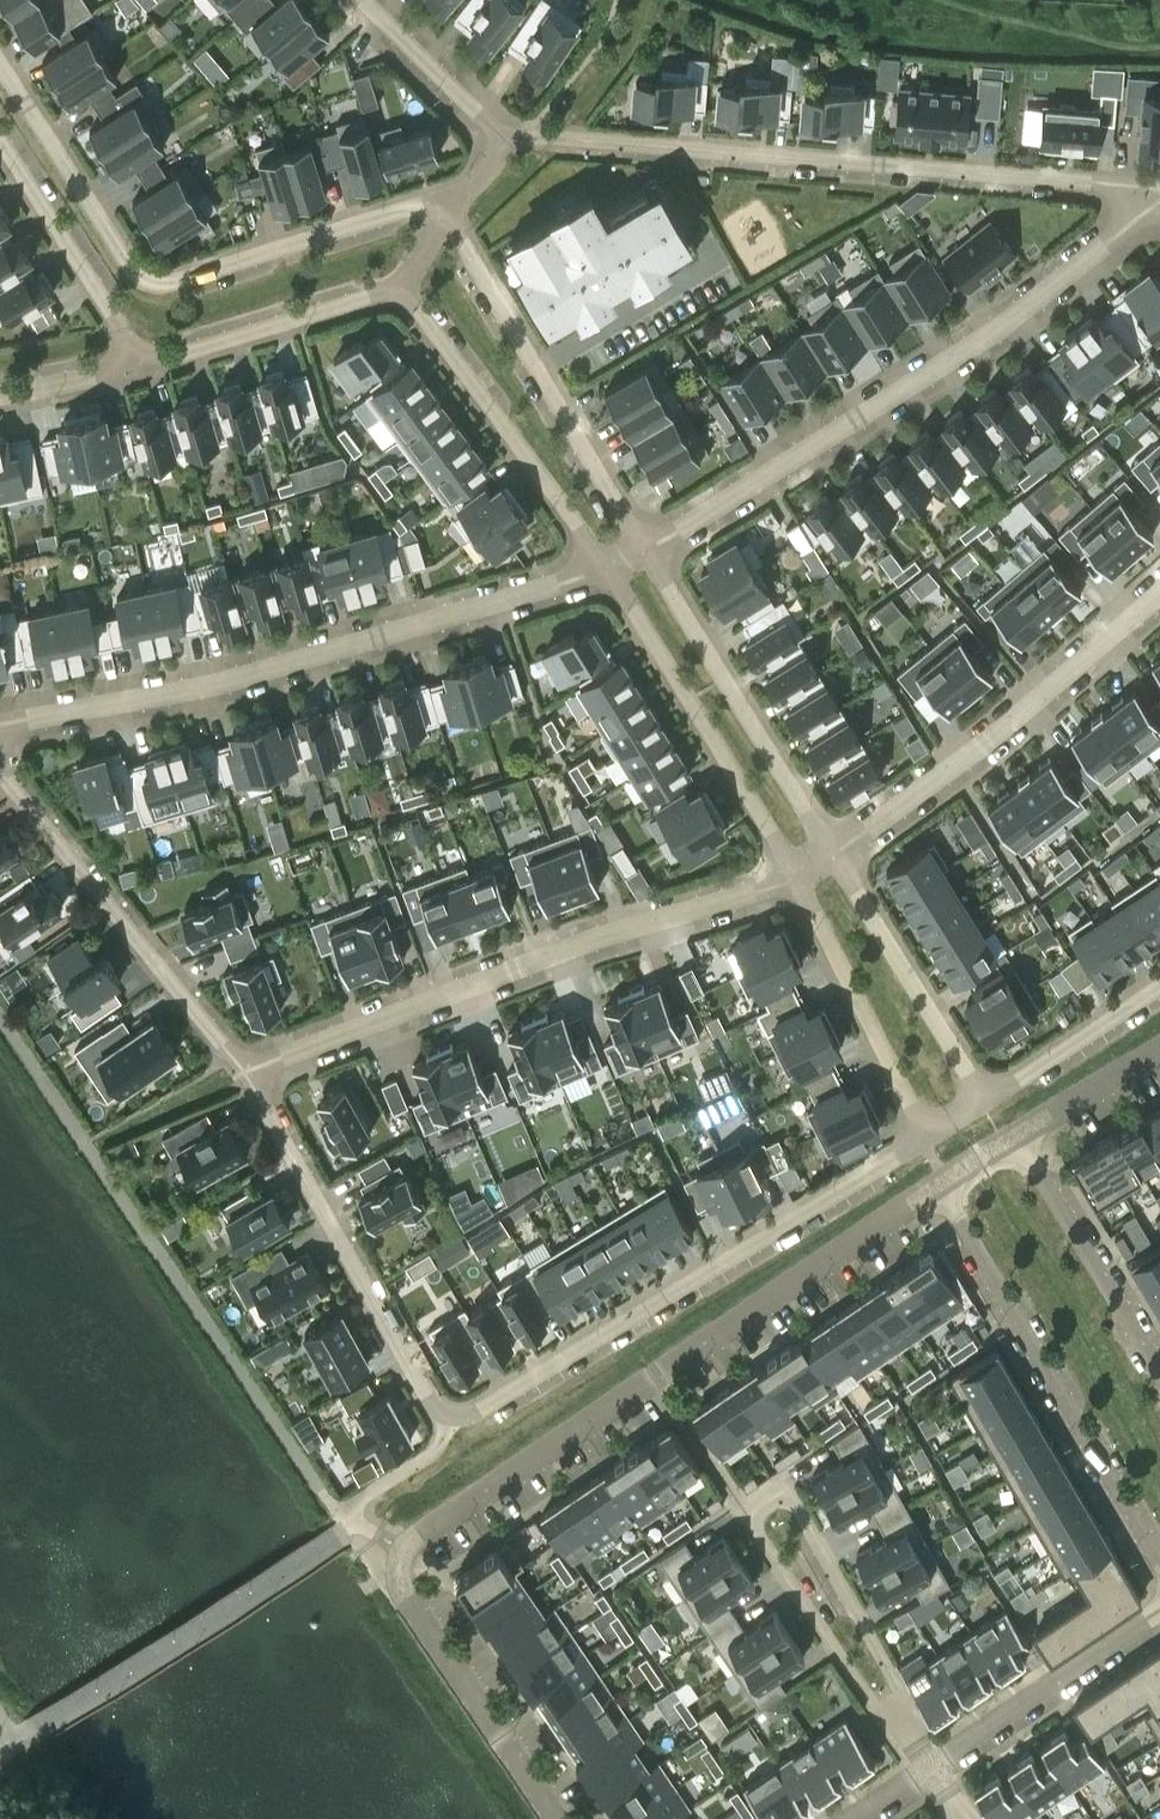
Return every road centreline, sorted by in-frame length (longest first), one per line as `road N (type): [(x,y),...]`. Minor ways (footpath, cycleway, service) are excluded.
road 1 (residential): [(932,1180),(431,1524),(407,1551),(402,1591),(554,1818)]
road 2 (residential): [(922,1139),(465,1412),(430,1399),(246,1073)]
road 3 (residential): [(499,136),(1159,193)]
road 4 (residential): [(0,726),(217,683),(604,572)]
road 5 (residential): [(654,548),(993,333),(1159,200)]
road 6 (residential): [(246,1073),(612,933),(797,879)]
road 7 (residential): [(441,204),(158,287),(139,282),(0,67)]
road 8 (residential): [(932,1180),(1159,1575)]
road 9 (residential): [(834,855),(986,744),(1159,593)]
road 10 (residential): [(654,548),(441,204)]
road 11 (residential): [(246,1073),(0,766)]
road 12 (residential): [(604,572),(797,879)]
road 13 (residential): [(753,1515),(754,1504),(774,1491),(793,1504),(916,1722),(933,1772)]
road 14 (residential): [(834,855),(654,548)]
road 15 (residential): [(397,287),(604,572)]
road 16 (residential): [(933,1772),(895,1734),(753,1515)]
road 17 (residential): [(797,879),(922,1139)]
road 18 (residential): [(985,1100),(834,855)]
road 19 (residential): [(1159,1367),(1019,1129)]
road 20 (residential): [(1159,1615),(933,1772)]
road 21 (residential): [(137,366),(397,287)]
road 22 (residential): [(0,145),(137,366)]
road 23 (residential): [(1159,989),(985,1100)]
road 24 (residential): [(366,0),(499,136)]
road 25 (residential): [(1159,1045),(1019,1129)]
road 26 (residential): [(137,366),(0,396)]

